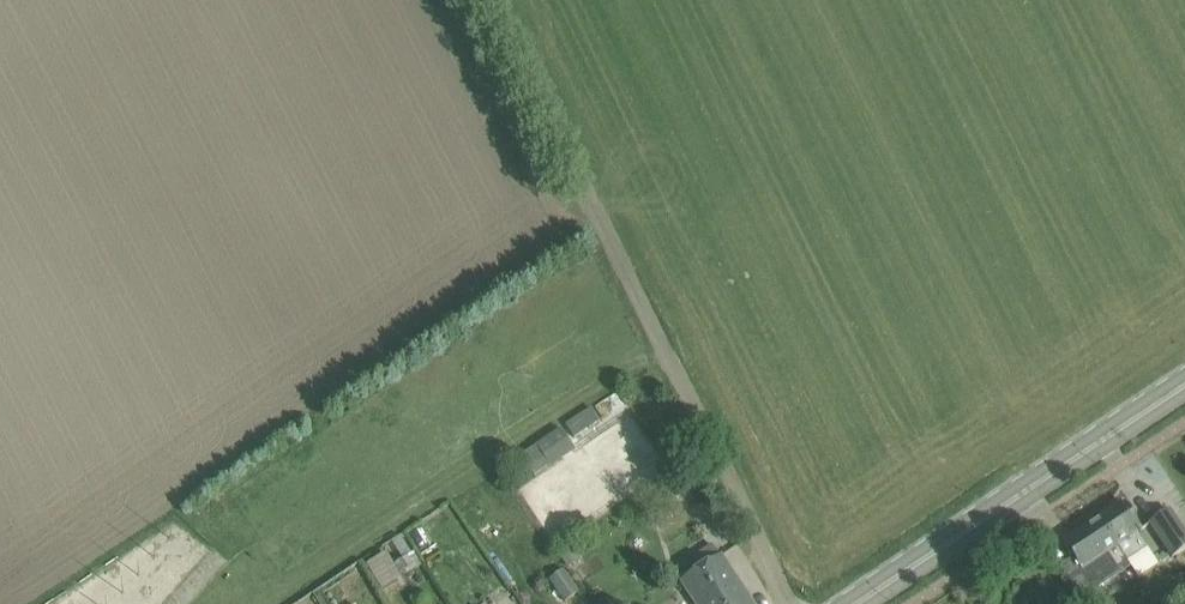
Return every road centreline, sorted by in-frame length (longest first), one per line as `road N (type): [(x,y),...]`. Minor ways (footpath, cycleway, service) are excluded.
road 1 (secondary): [(856,603),(1184,384)]

